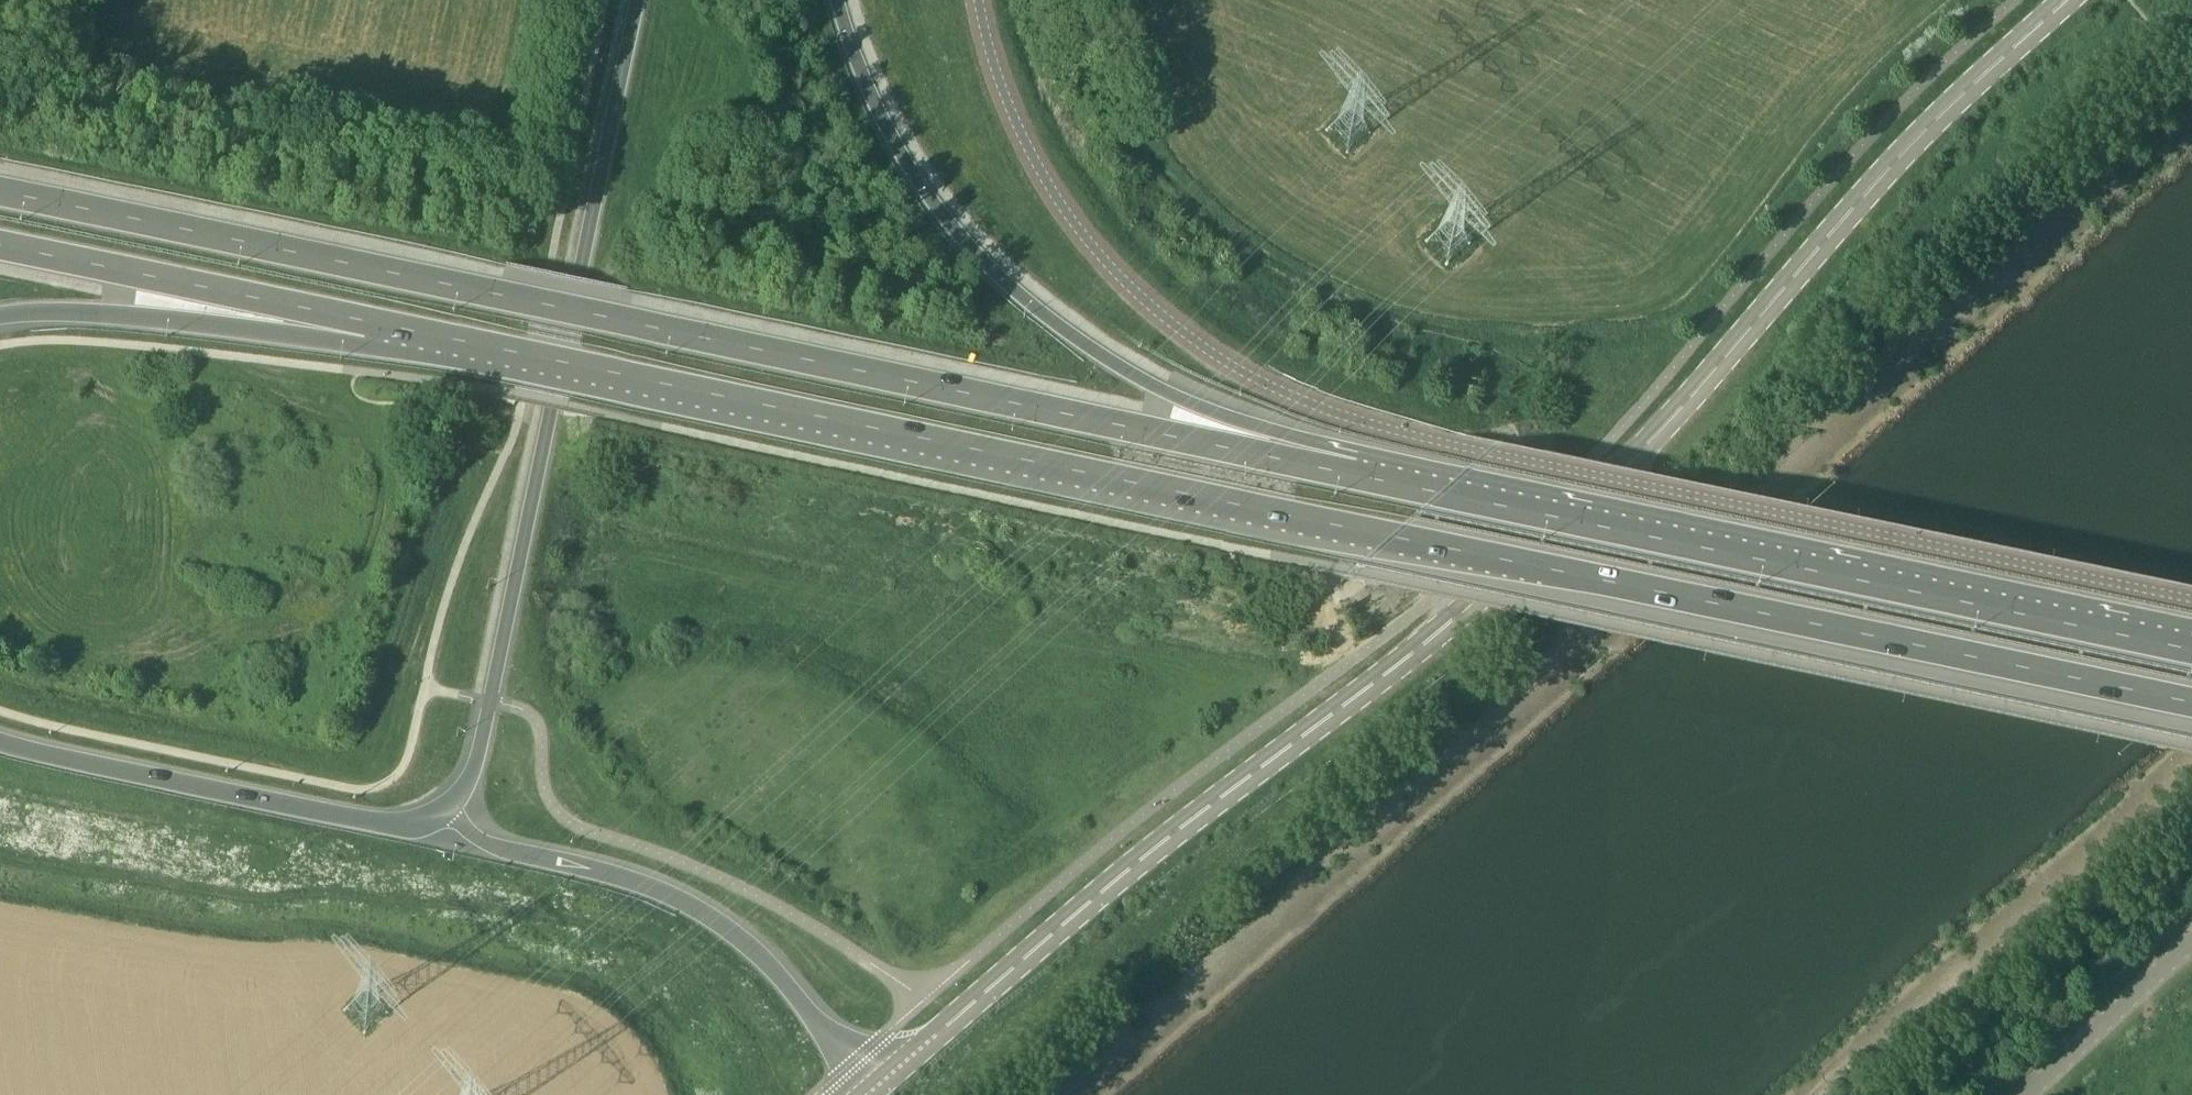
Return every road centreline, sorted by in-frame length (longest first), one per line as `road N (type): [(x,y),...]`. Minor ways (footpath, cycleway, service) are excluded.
road 1 (trunk): [(407,328),(2191,703)]
road 2 (secondary): [(875,1087),(1132,870),(1461,614),(1638,456),(1866,195),(2070,0)]
road 3 (unclassified): [(2191,599),(1458,446),(1282,393),(1164,319),(1074,225),(1011,112),(980,0)]
road 4 (trunk): [(1356,475),(0,196)]
road 5 (trunk): [(2191,650),(1356,475)]
road 6 (trunk): [(631,0),(476,766),(444,809)]
road 7 (trunk): [(1356,475),(1147,382),(1016,291),(956,230),(902,151),(839,0)]
road 8 (trunk): [(875,1087),(763,959),(717,919),(659,889),(494,846),(444,809)]
road 9 (trunk): [(444,809),(384,824),(0,742)]
road 10 (trunk): [(0,247),(407,328)]
road 11 (trunk): [(0,316),(65,311),(407,328)]
road 12 (unclassified): [(2017,1094),(2191,940)]

